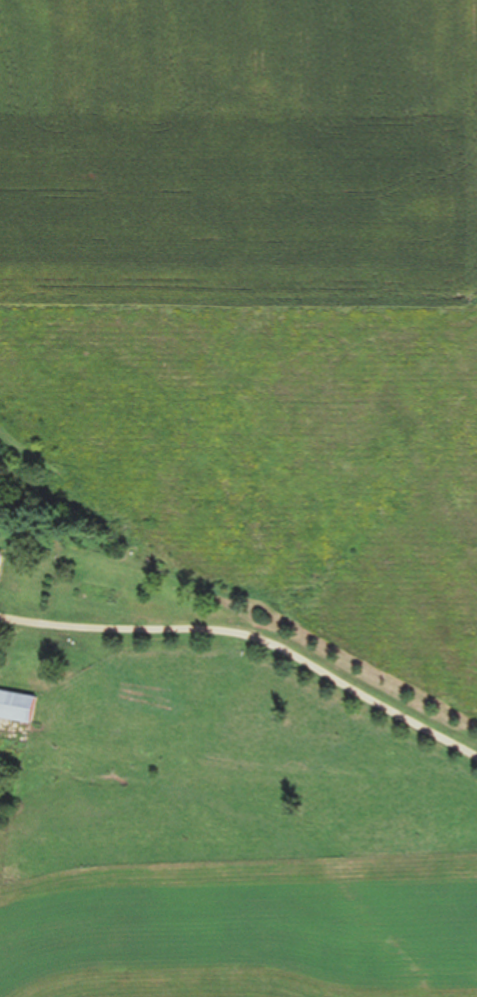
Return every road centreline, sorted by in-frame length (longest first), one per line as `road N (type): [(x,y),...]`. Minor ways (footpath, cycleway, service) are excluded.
road 1 (residential): [(476,758),(294,655),(246,637),(0,619)]

